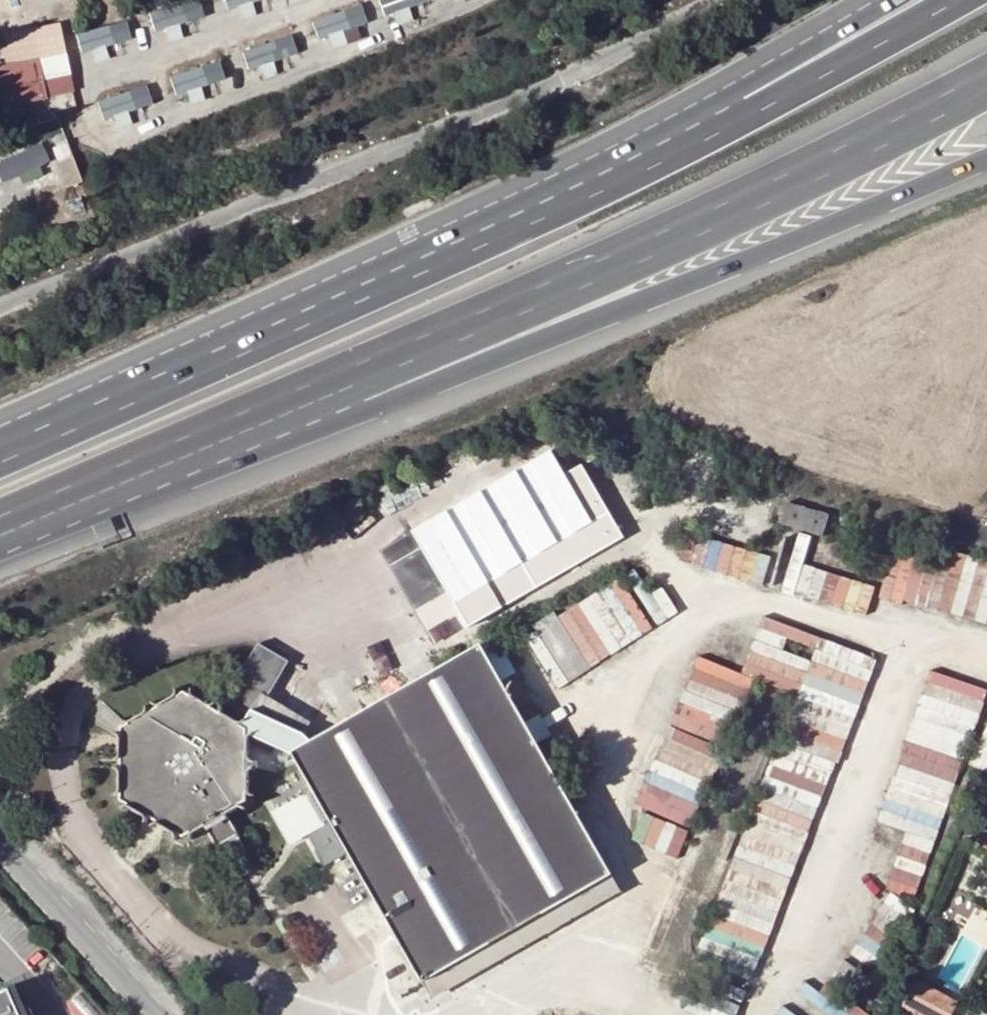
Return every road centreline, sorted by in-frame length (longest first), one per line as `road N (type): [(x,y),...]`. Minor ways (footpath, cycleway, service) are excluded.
road 1 (motorway): [(0,525),(657,246),(986,86)]
road 2 (motorway): [(0,535),(507,354),(986,158)]
road 3 (residential): [(0,311),(524,89),(707,0)]
road 4 (motorway): [(936,0),(398,270)]
road 5 (motorway): [(879,0),(398,270)]
road 6 (motorway): [(398,270),(0,448)]
road 7 (tertiary): [(152,1014),(0,848)]

